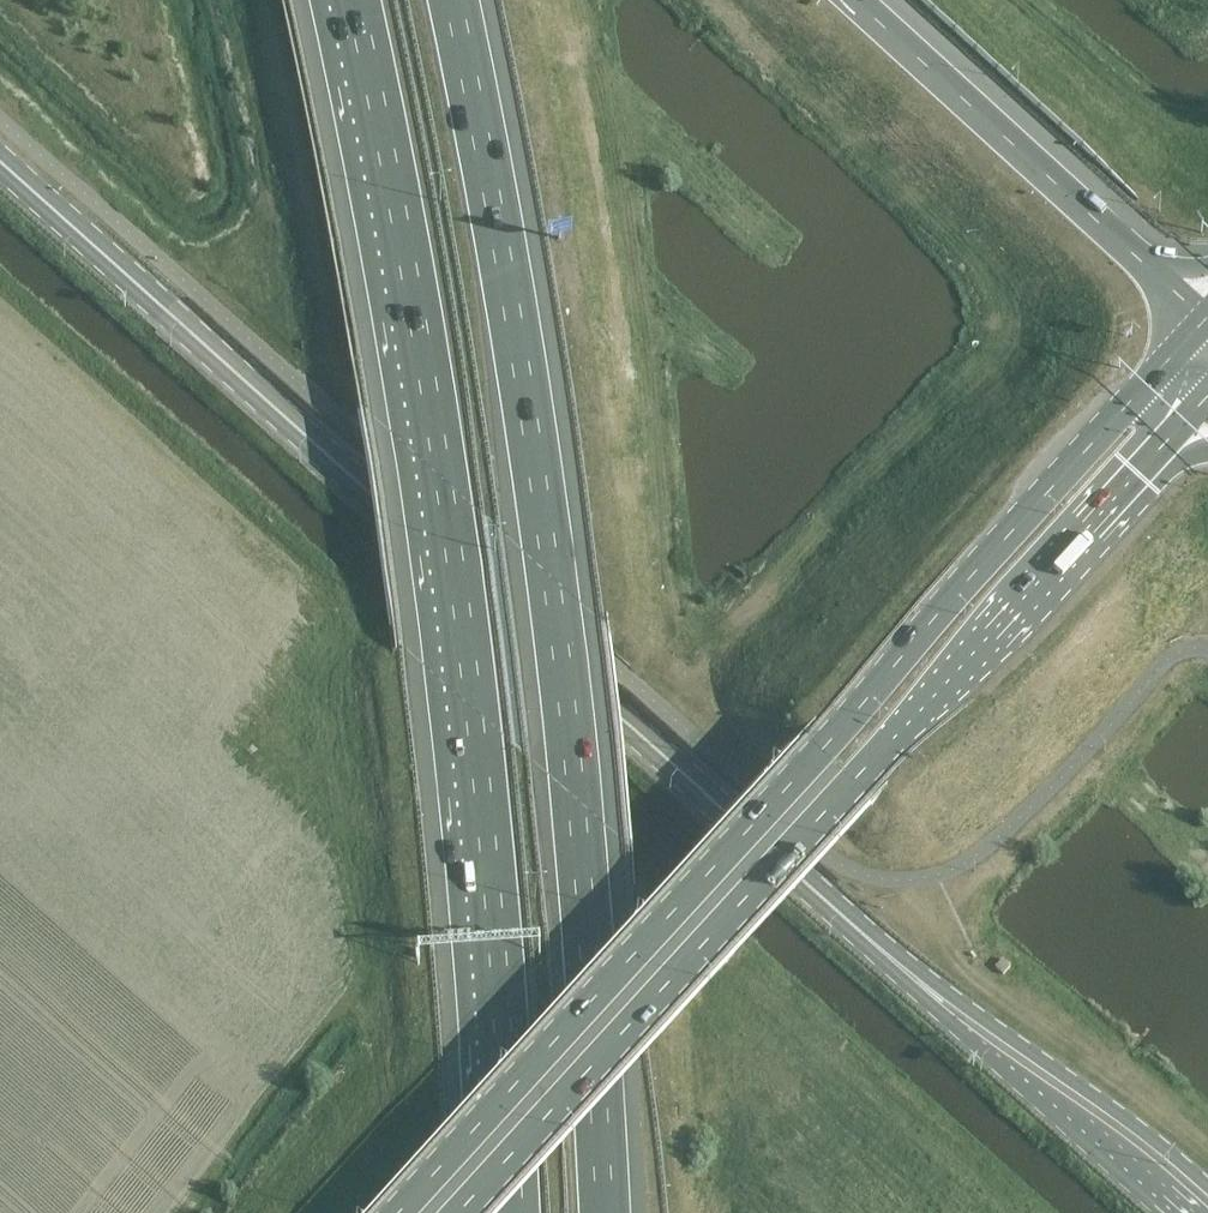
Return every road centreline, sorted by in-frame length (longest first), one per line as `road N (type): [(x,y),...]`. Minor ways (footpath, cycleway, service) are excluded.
road 1 (motorway): [(357,0),(408,250),(476,724),(513,1212)]
road 2 (motorway): [(605,1212),(579,823),(551,566),(455,0)]
road 3 (motorway): [(1204,321),(400,1212)]
road 4 (secondary): [(871,940),(0,162)]
road 5 (motorway): [(459,1212),(1202,402)]
road 6 (motorway): [(1204,321),(868,0)]
road 7 (secondary): [(1207,1189),(1151,1140),(871,940)]
road 8 (secondary): [(871,940),(1185,1212)]

